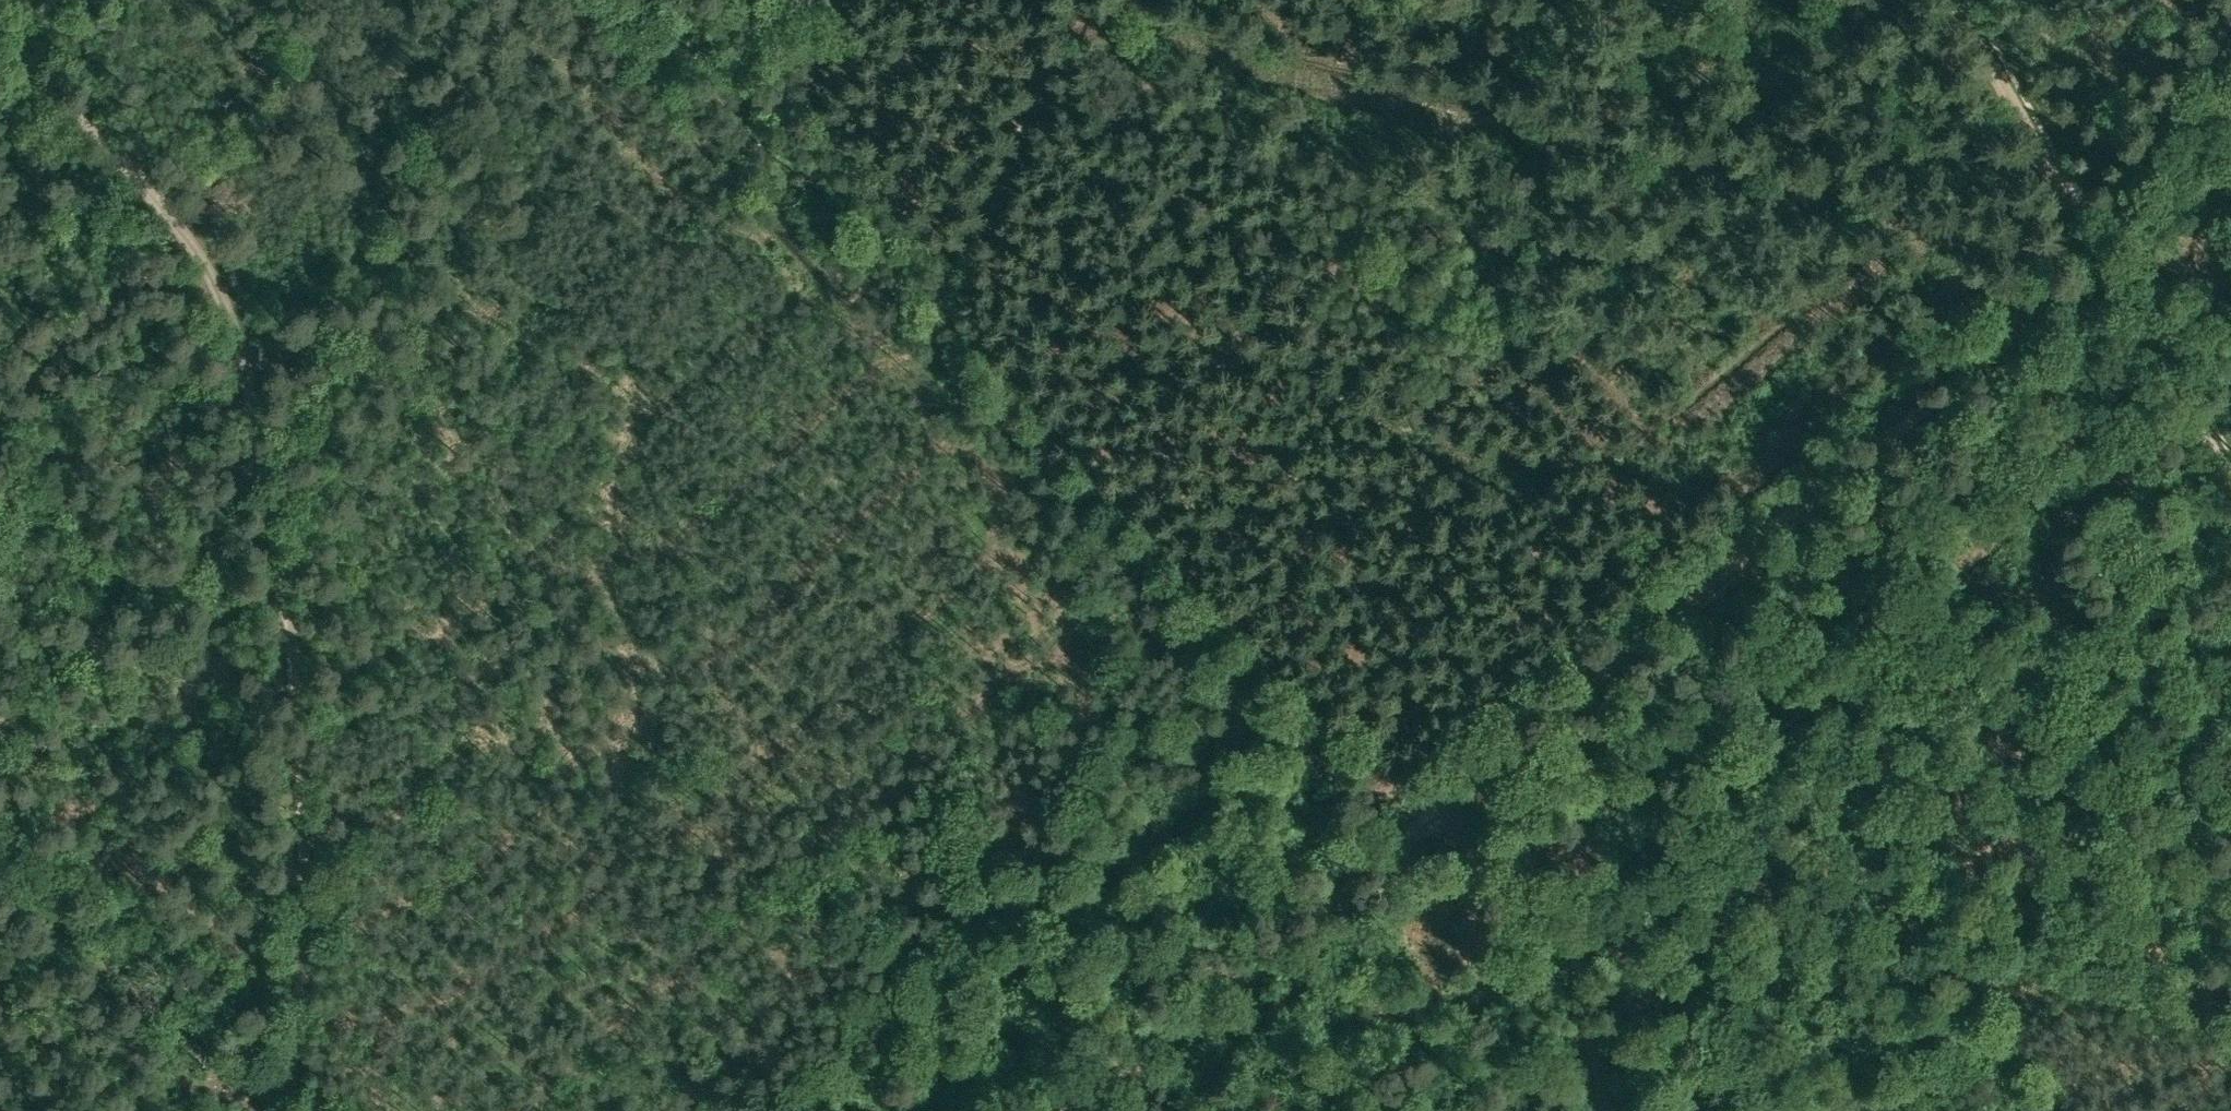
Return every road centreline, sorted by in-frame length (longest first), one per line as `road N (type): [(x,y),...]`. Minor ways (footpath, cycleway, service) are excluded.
road 1 (track): [(2100,236),(2052,292),(1072,1110)]
road 2 (track): [(0,39),(89,120),(191,241),(231,313),(264,470),(298,761),(289,1110)]
road 3 (track): [(515,0),(255,427)]
road 4 (track): [(1430,807),(1579,928),(1617,1110)]
road 5 (track): [(1958,0),(2100,236)]
road 6 (track): [(2100,236),(2230,456)]
road 7 (track): [(2100,236),(2230,26)]

